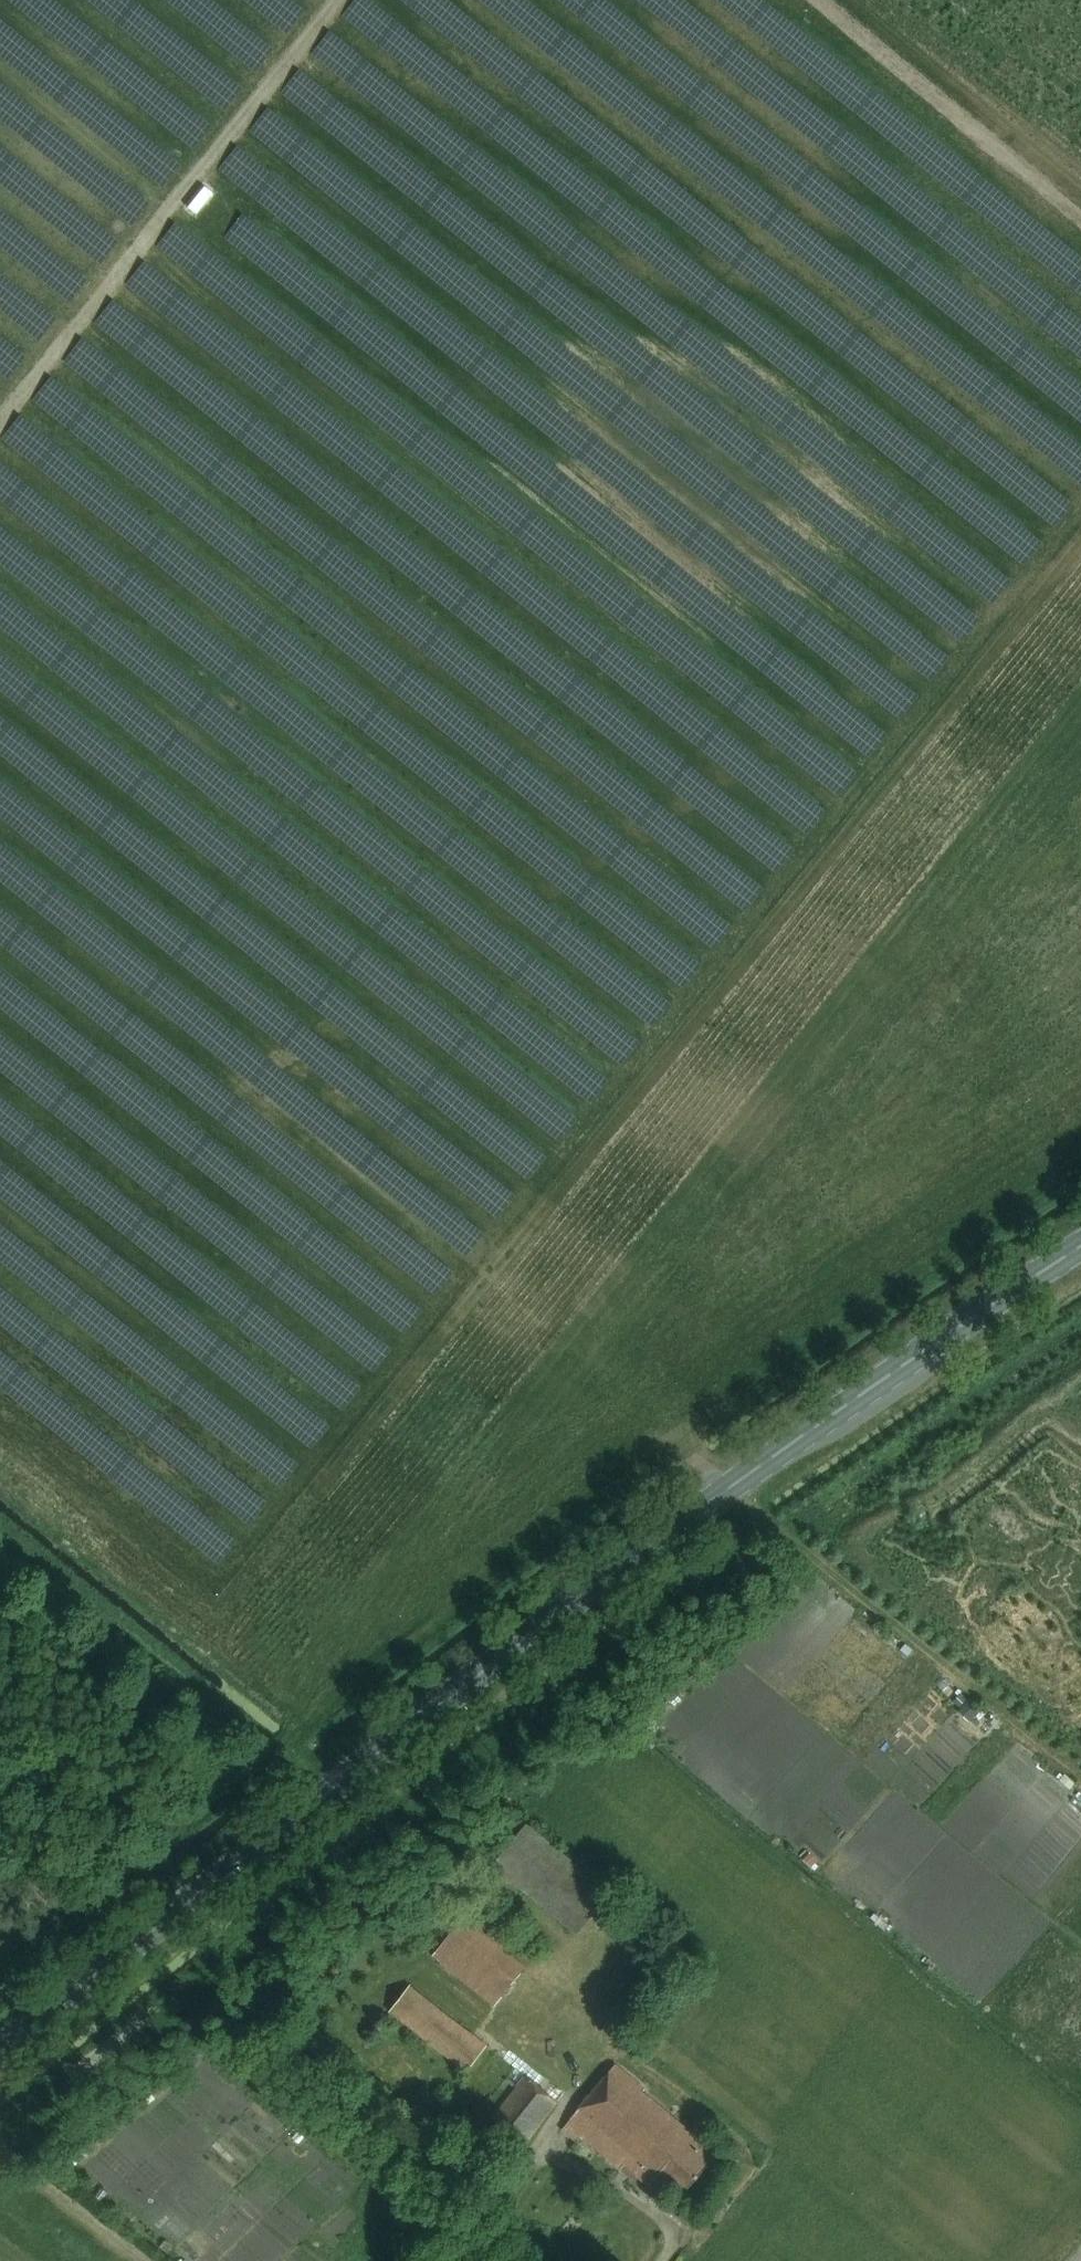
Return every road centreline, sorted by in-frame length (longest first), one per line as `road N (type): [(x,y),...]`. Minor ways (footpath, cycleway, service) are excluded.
road 1 (primary): [(0,2050),(738,1481),(1080,1248)]
road 2 (track): [(0,1686),(187,1835),(309,1761),(367,1843),(203,1977),(213,2053),(423,2229),(491,2218),(541,2260)]

